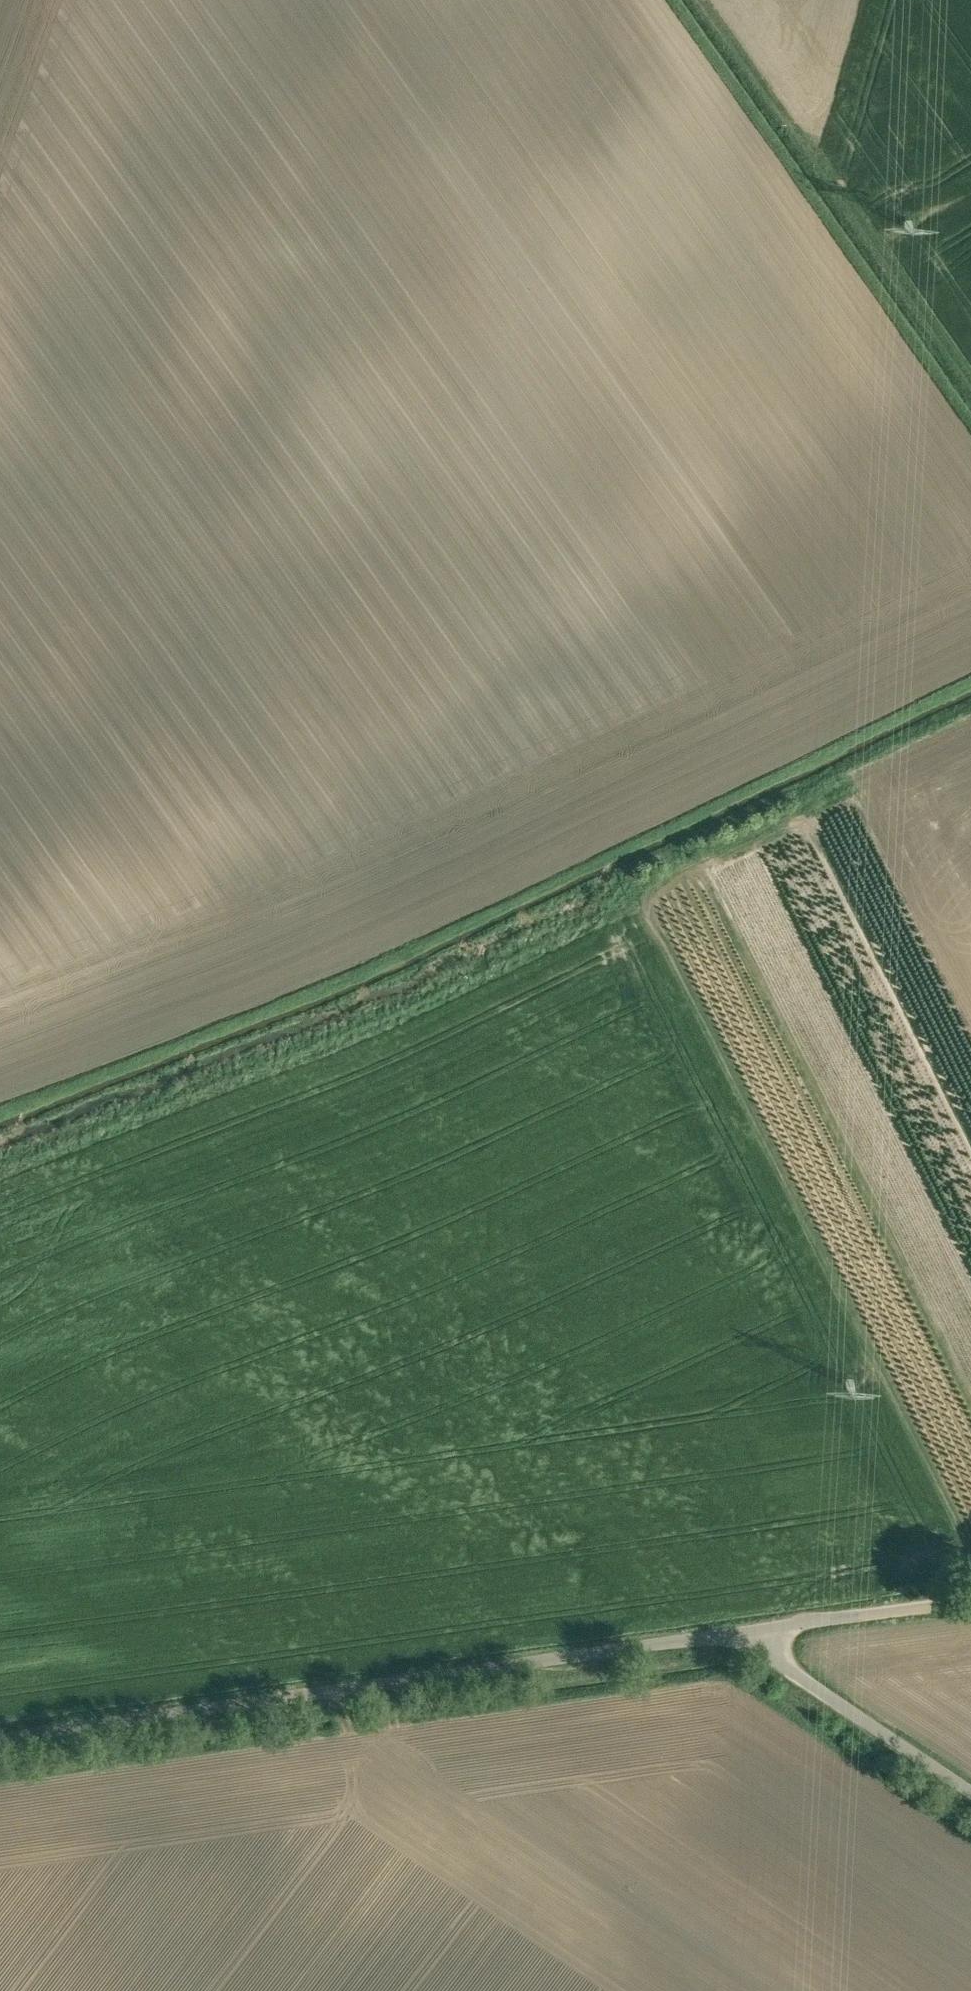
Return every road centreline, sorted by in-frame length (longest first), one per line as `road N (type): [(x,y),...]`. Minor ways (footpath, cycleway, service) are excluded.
road 1 (unclassified): [(0,1733),(733,1616)]
road 2 (unclassified): [(733,1616),(970,1777)]
road 3 (unclassified): [(733,1616),(970,1584)]

